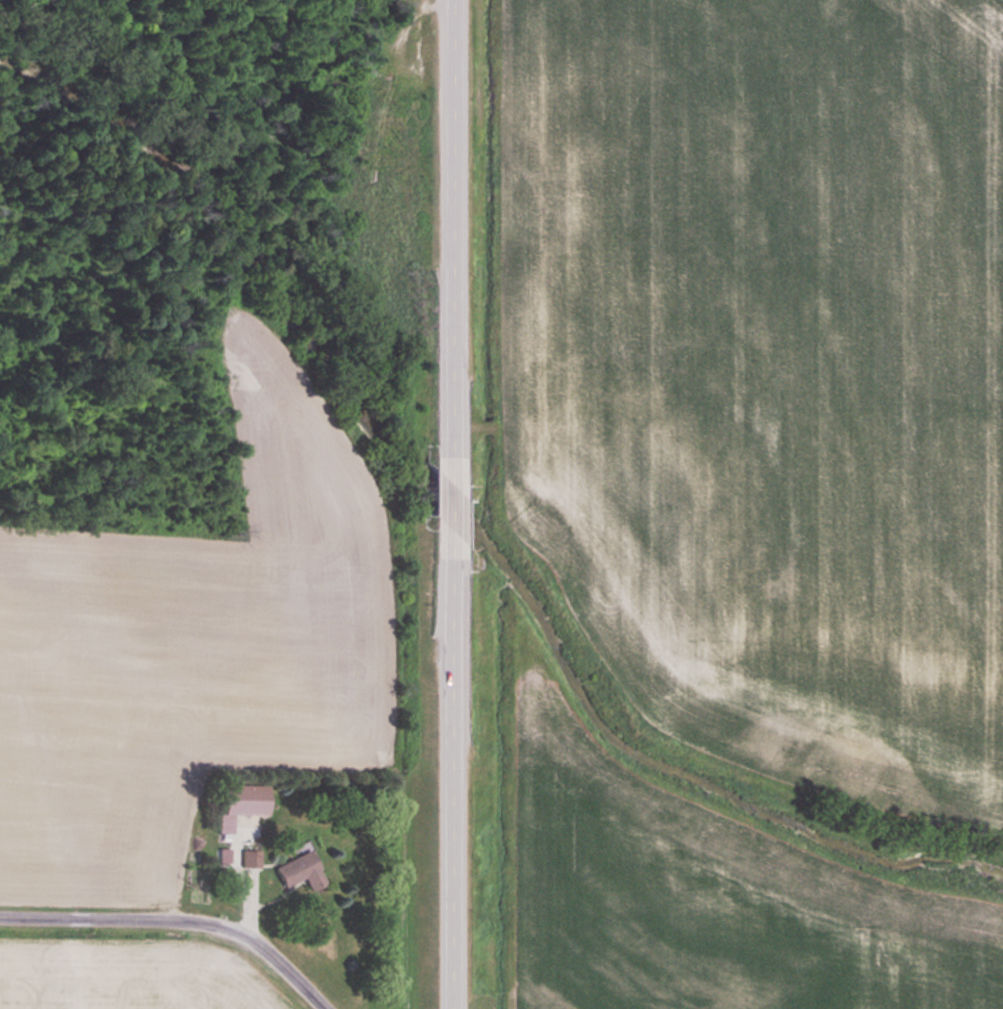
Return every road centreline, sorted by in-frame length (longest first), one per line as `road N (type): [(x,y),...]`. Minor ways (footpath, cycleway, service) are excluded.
road 1 (secondary): [(452,1008),(455,0)]
road 2 (residential): [(324,1008),(233,930),(0,919)]

